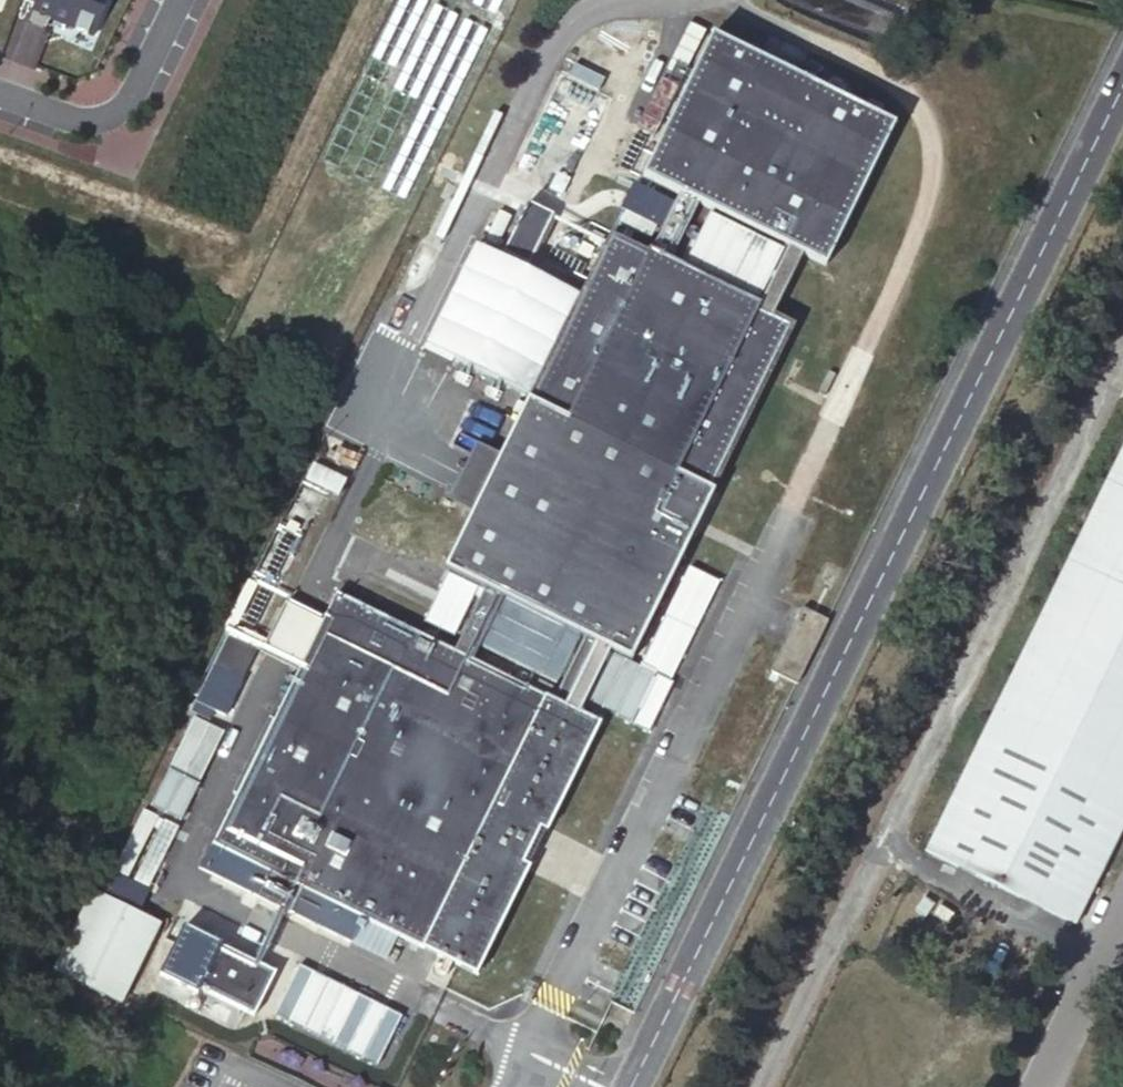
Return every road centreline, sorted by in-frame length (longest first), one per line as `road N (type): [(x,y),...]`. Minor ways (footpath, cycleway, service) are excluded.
road 1 (unclassified): [(1122,69),(626,1086)]
road 2 (unclassified): [(752,1086),(1122,344)]
road 3 (residential): [(0,92),(80,121),(111,115),(128,101),(178,0)]
road 4 (unclassified): [(1030,1086),(1122,894)]

